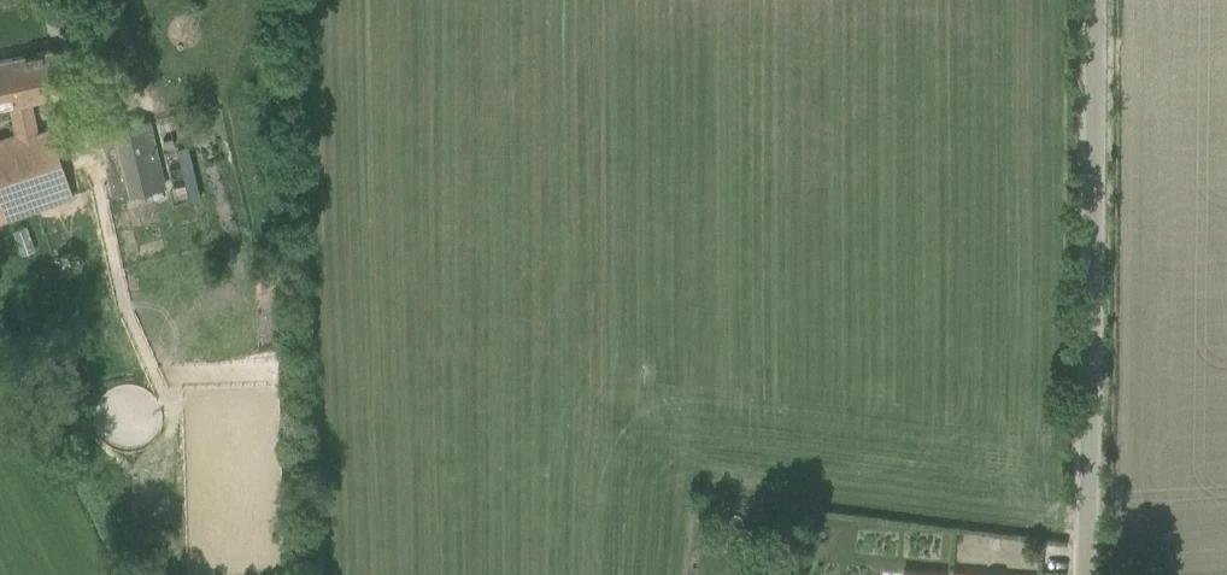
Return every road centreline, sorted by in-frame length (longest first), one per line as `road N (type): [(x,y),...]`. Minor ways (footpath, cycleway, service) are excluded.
road 1 (unclassified): [(1085,574),(1095,0)]

